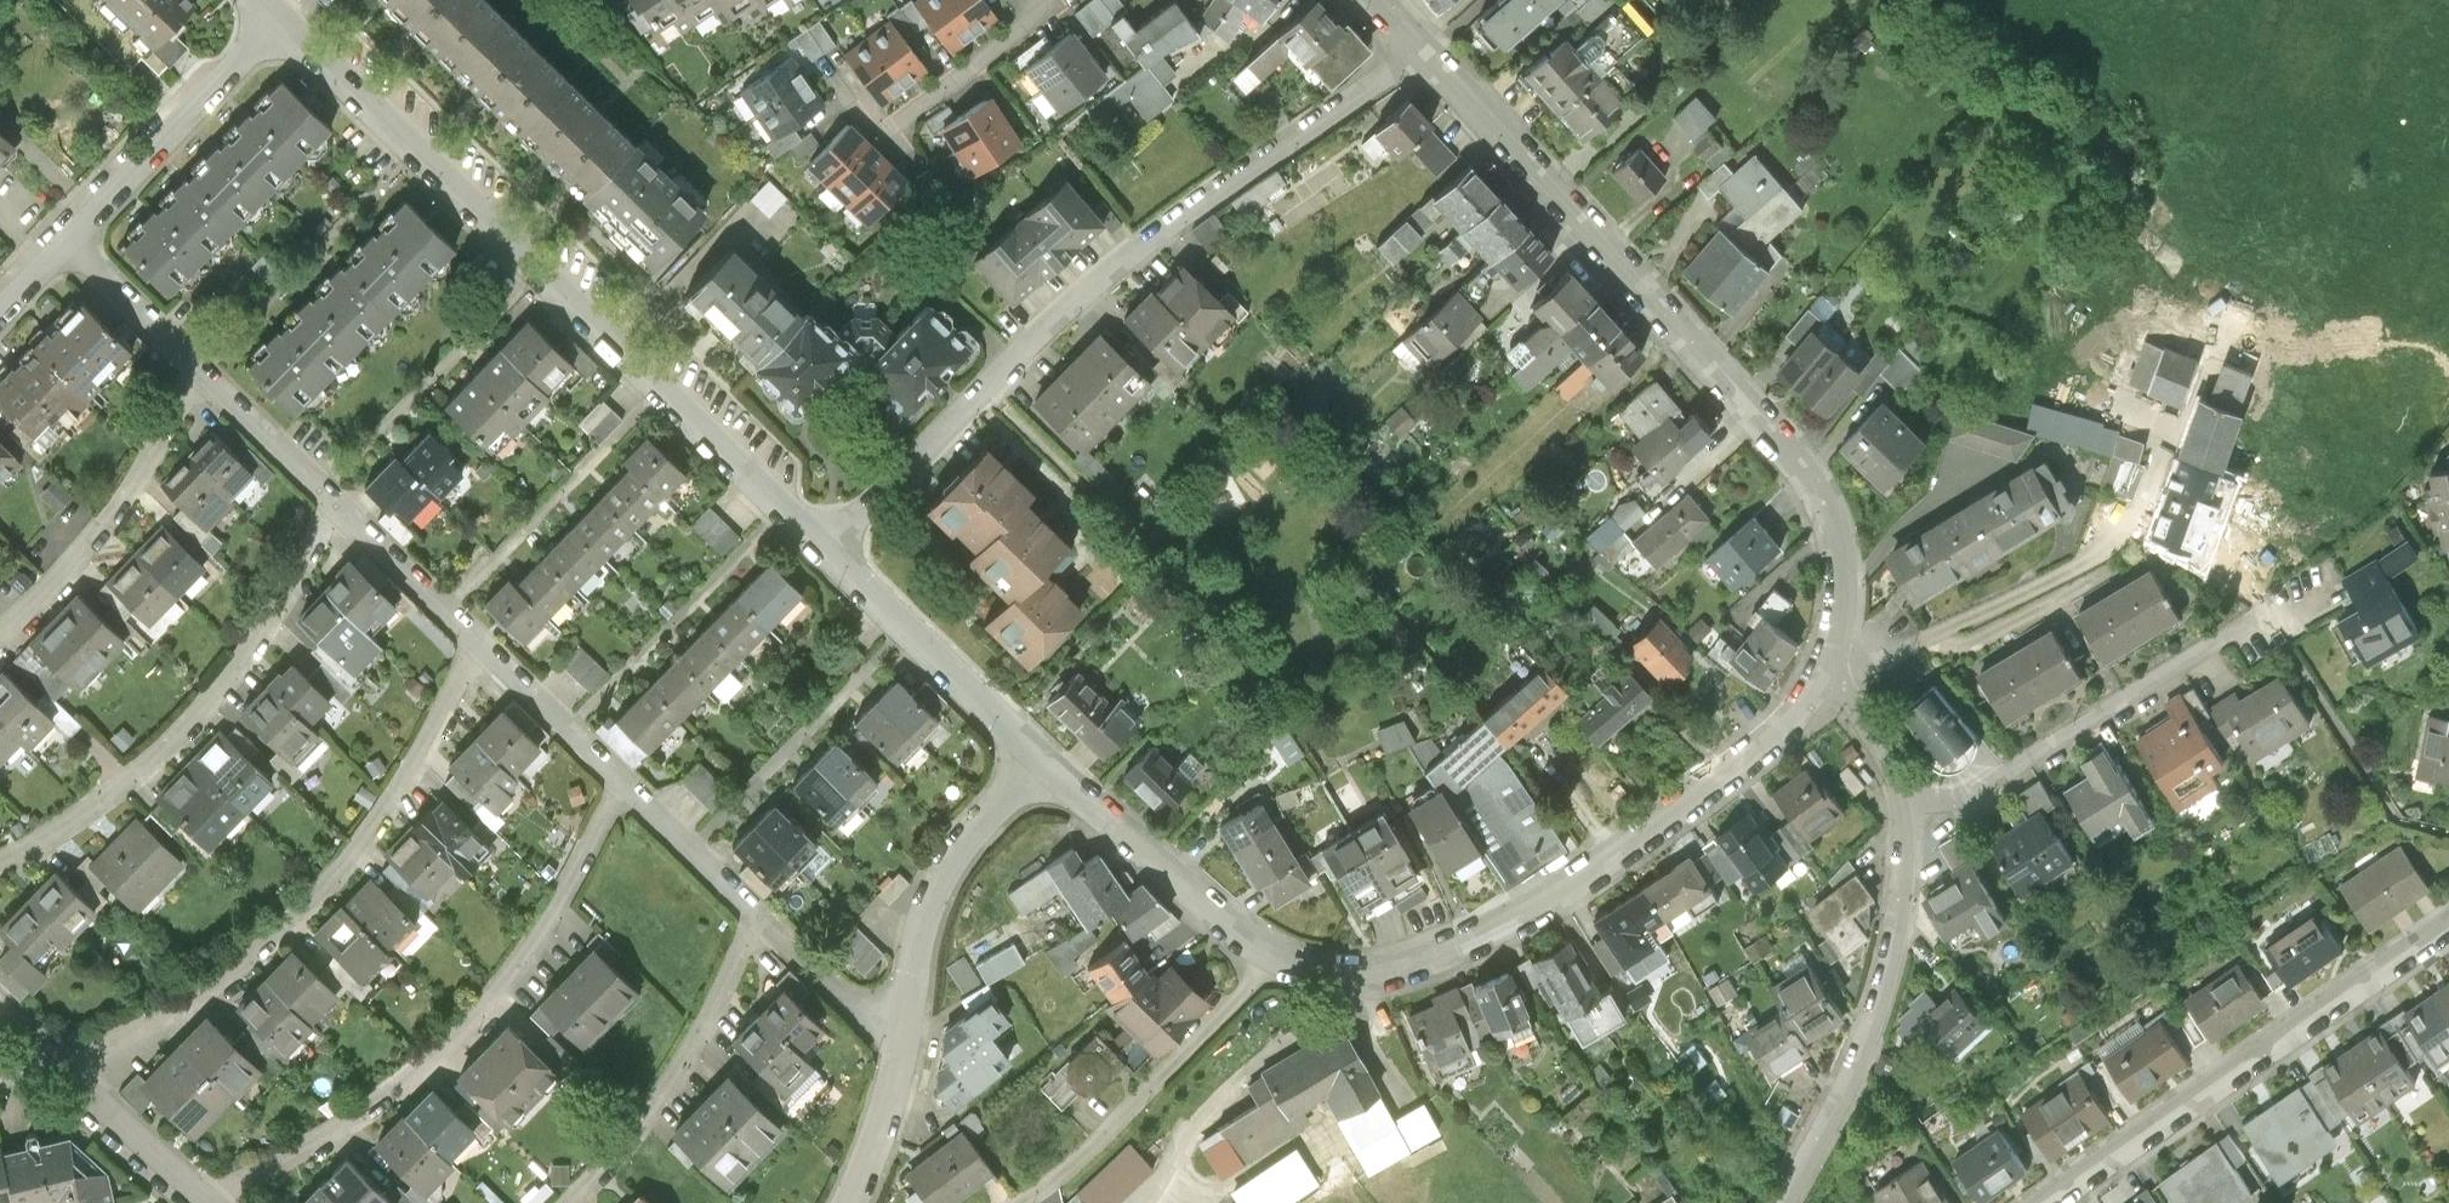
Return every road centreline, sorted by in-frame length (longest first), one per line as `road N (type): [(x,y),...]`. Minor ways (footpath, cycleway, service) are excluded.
road 1 (residential): [(1426,49),(1150,238),(985,387),(828,545)]
road 2 (residential): [(1426,49),(1795,454),(1833,512),(1848,574),(1835,669)]
road 3 (residential): [(828,545),(280,20)]
road 4 (residential): [(1835,669),(1800,715),(1553,903),(1391,971),(1277,960)]
road 5 (residential): [(483,644),(391,806),(302,913),(157,1019),(65,1070)]
road 6 (residential): [(625,776),(515,978),(416,1071),(209,1196)]
road 7 (residential): [(349,515),(239,676),(153,765),(60,831),(0,862)]
road 8 (residential): [(2049,1202),(2448,929)]
road 9 (residential): [(1913,828),(2324,583)]
road 10 (residential): [(1913,828),(1904,920),(1865,1043),(1792,1202)]
road 11 (residential): [(1013,1202),(1074,1166),(1277,960)]
road 12 (residential): [(562,1202),(618,1154),(678,1070),(758,909)]
road 13 (residential): [(208,380),(121,508),(0,637)]
road 14 (residential): [(898,1030),(926,903),(975,828),(1040,759)]
road 15 (residential): [(280,20),(67,250)]
road 16 (residential): [(1277,960),(1040,759)]
road 17 (residential): [(1040,759),(828,545)]
road 18 (residential): [(208,380),(349,515)]
road 19 (residential): [(483,644),(625,776)]
road 20 (residential): [(67,250),(208,380)]
road 21 (residential): [(65,1070),(209,1196)]
road 22 (residential): [(625,776),(758,909)]
road 23 (residential): [(758,909),(860,1011),(898,1030)]
road 24 (residential): [(349,515),(483,644)]
road 25 (residential): [(845,1202),(883,1112),(898,1030)]
road 26 (residential): [(1835,669),(1913,828)]

